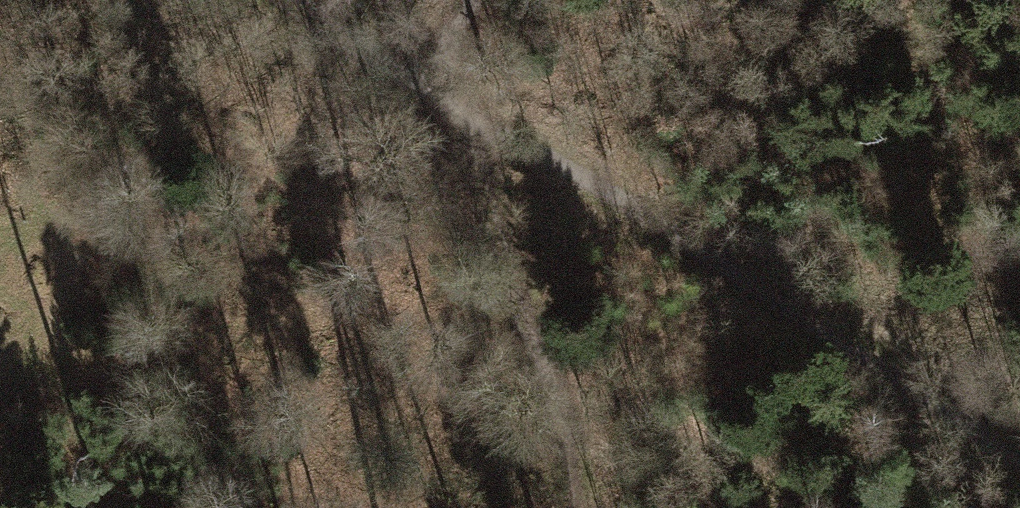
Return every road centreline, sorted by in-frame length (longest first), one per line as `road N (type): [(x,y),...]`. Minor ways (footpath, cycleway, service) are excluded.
road 1 (track): [(443,109),(690,239),(1019,471)]
road 2 (track): [(443,109),(515,270),(574,507)]
road 3 (track): [(283,0),(443,109)]

